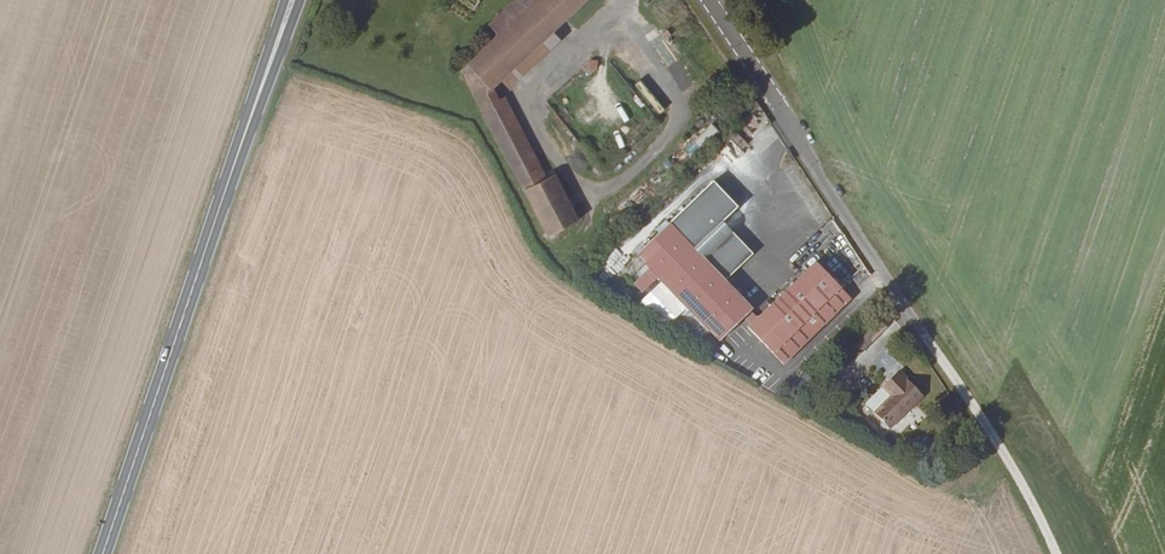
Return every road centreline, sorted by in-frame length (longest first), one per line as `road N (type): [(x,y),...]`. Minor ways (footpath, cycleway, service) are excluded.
road 1 (residential): [(1056,553),(1009,461),(708,0)]
road 2 (primary): [(102,553),(292,0)]

